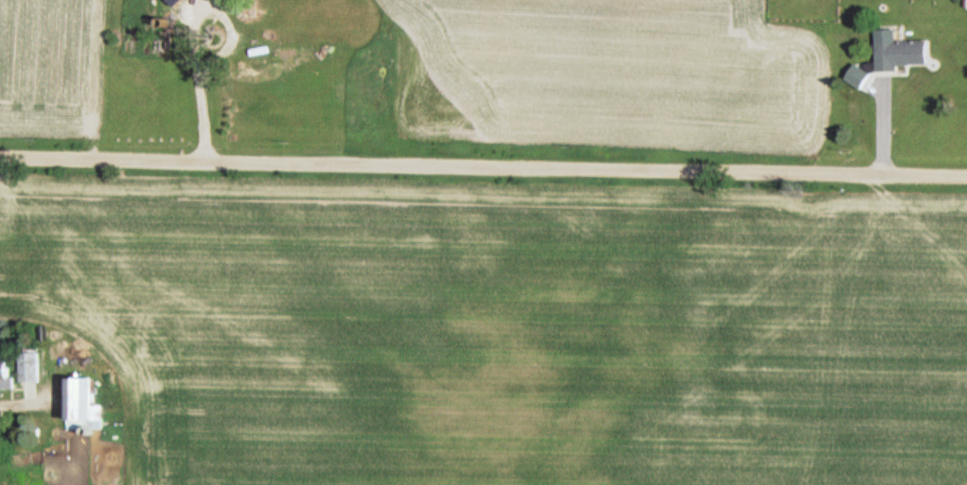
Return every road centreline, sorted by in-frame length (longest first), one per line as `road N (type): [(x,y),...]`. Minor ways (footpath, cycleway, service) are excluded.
road 1 (residential): [(0,160),(966,174)]

